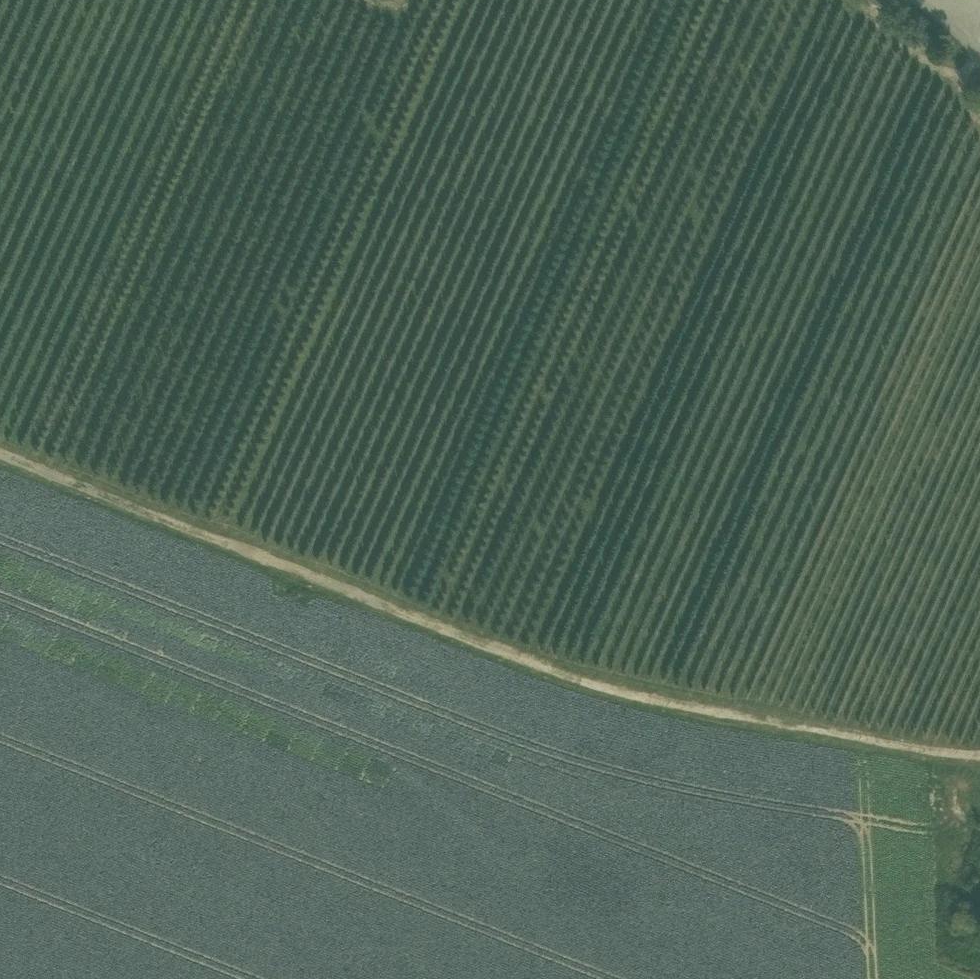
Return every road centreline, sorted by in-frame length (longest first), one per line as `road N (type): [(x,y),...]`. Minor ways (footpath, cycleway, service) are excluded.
road 1 (track): [(0,450),(579,680),(979,732)]

